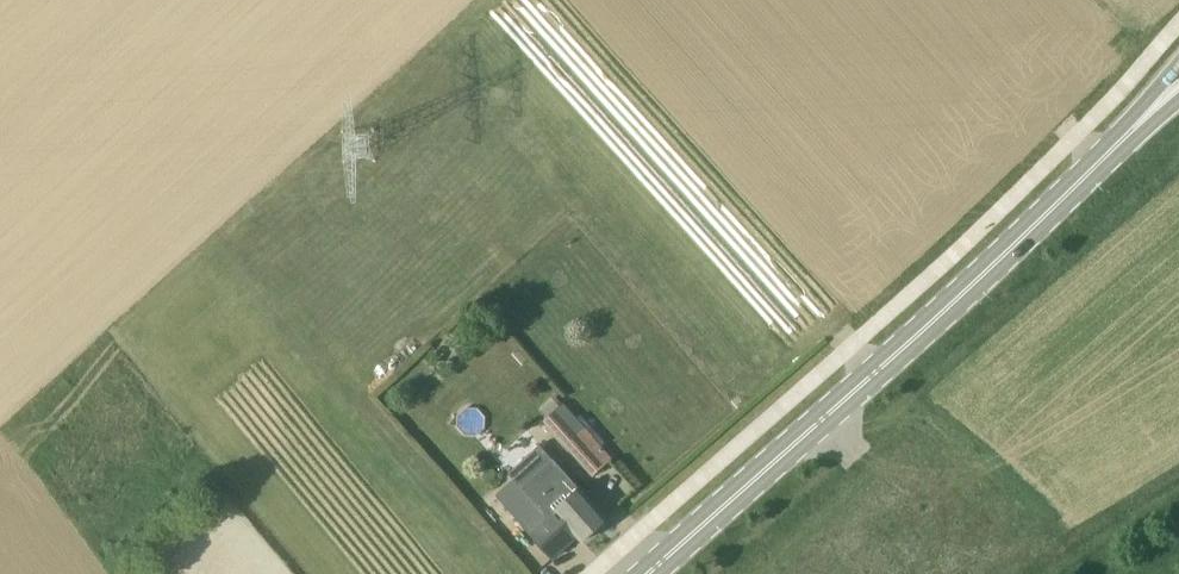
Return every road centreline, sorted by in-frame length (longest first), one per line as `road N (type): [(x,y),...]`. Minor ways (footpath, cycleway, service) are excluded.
road 1 (secondary): [(650,573),(1147,119)]

